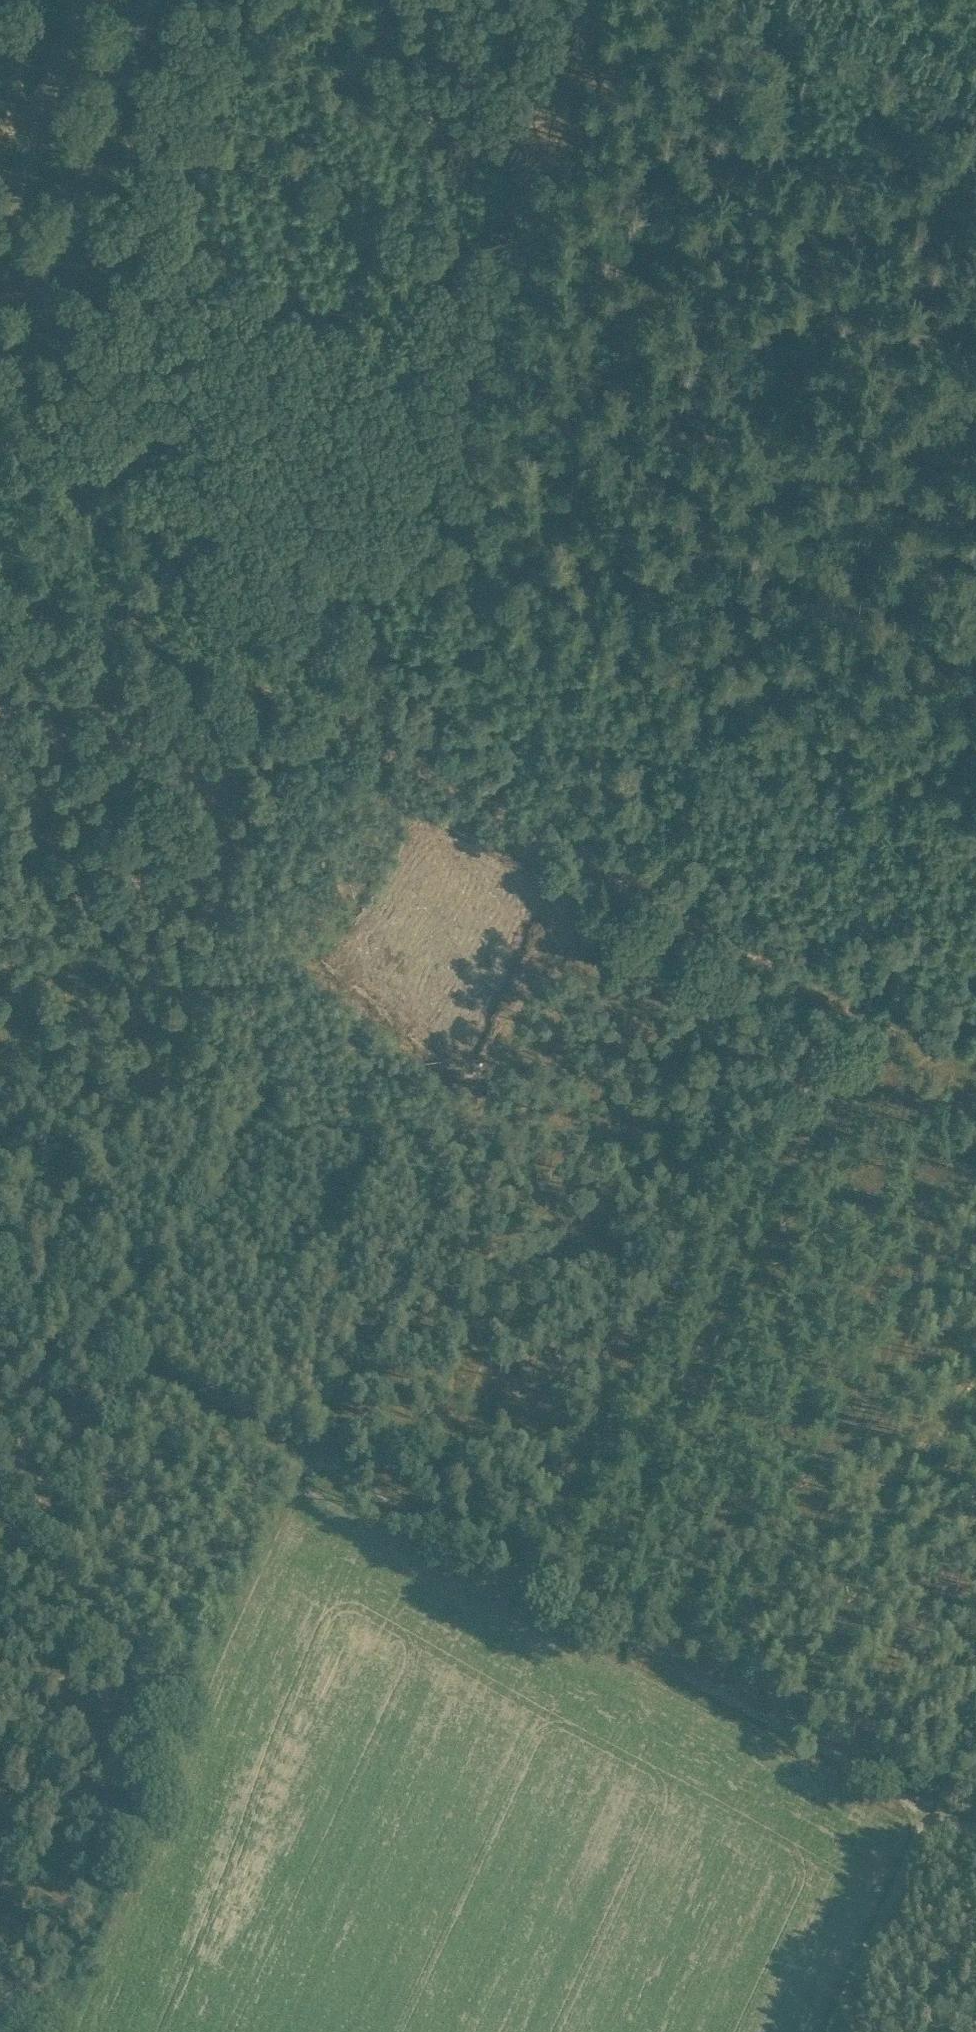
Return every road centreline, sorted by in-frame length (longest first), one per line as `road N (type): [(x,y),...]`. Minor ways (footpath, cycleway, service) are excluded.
road 1 (track): [(975,1072),(13,531)]
road 2 (track): [(934,1810),(540,1593)]
road 3 (secondary): [(0,419),(140,0)]
road 4 (track): [(832,2031),(934,1810)]
road 5 (track): [(975,56),(867,0)]

